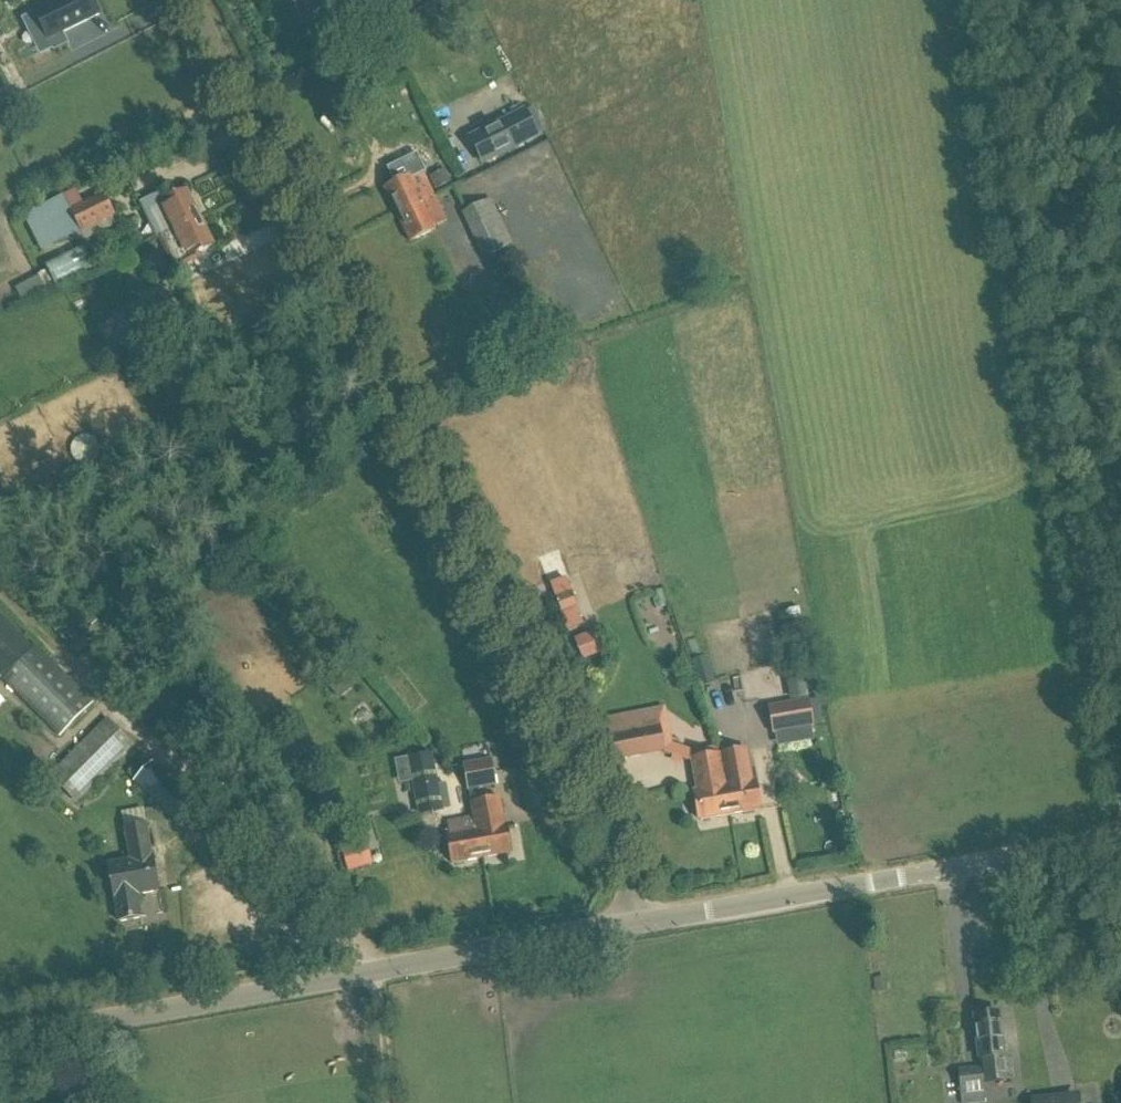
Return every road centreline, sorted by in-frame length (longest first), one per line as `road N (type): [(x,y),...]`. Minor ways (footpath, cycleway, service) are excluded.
road 1 (unclassified): [(651,920),(191,0)]
road 2 (residential): [(0,1039),(651,920)]
road 3 (unclassified): [(651,920),(1120,838)]
road 4 (track): [(191,0),(18,90),(1,52)]

